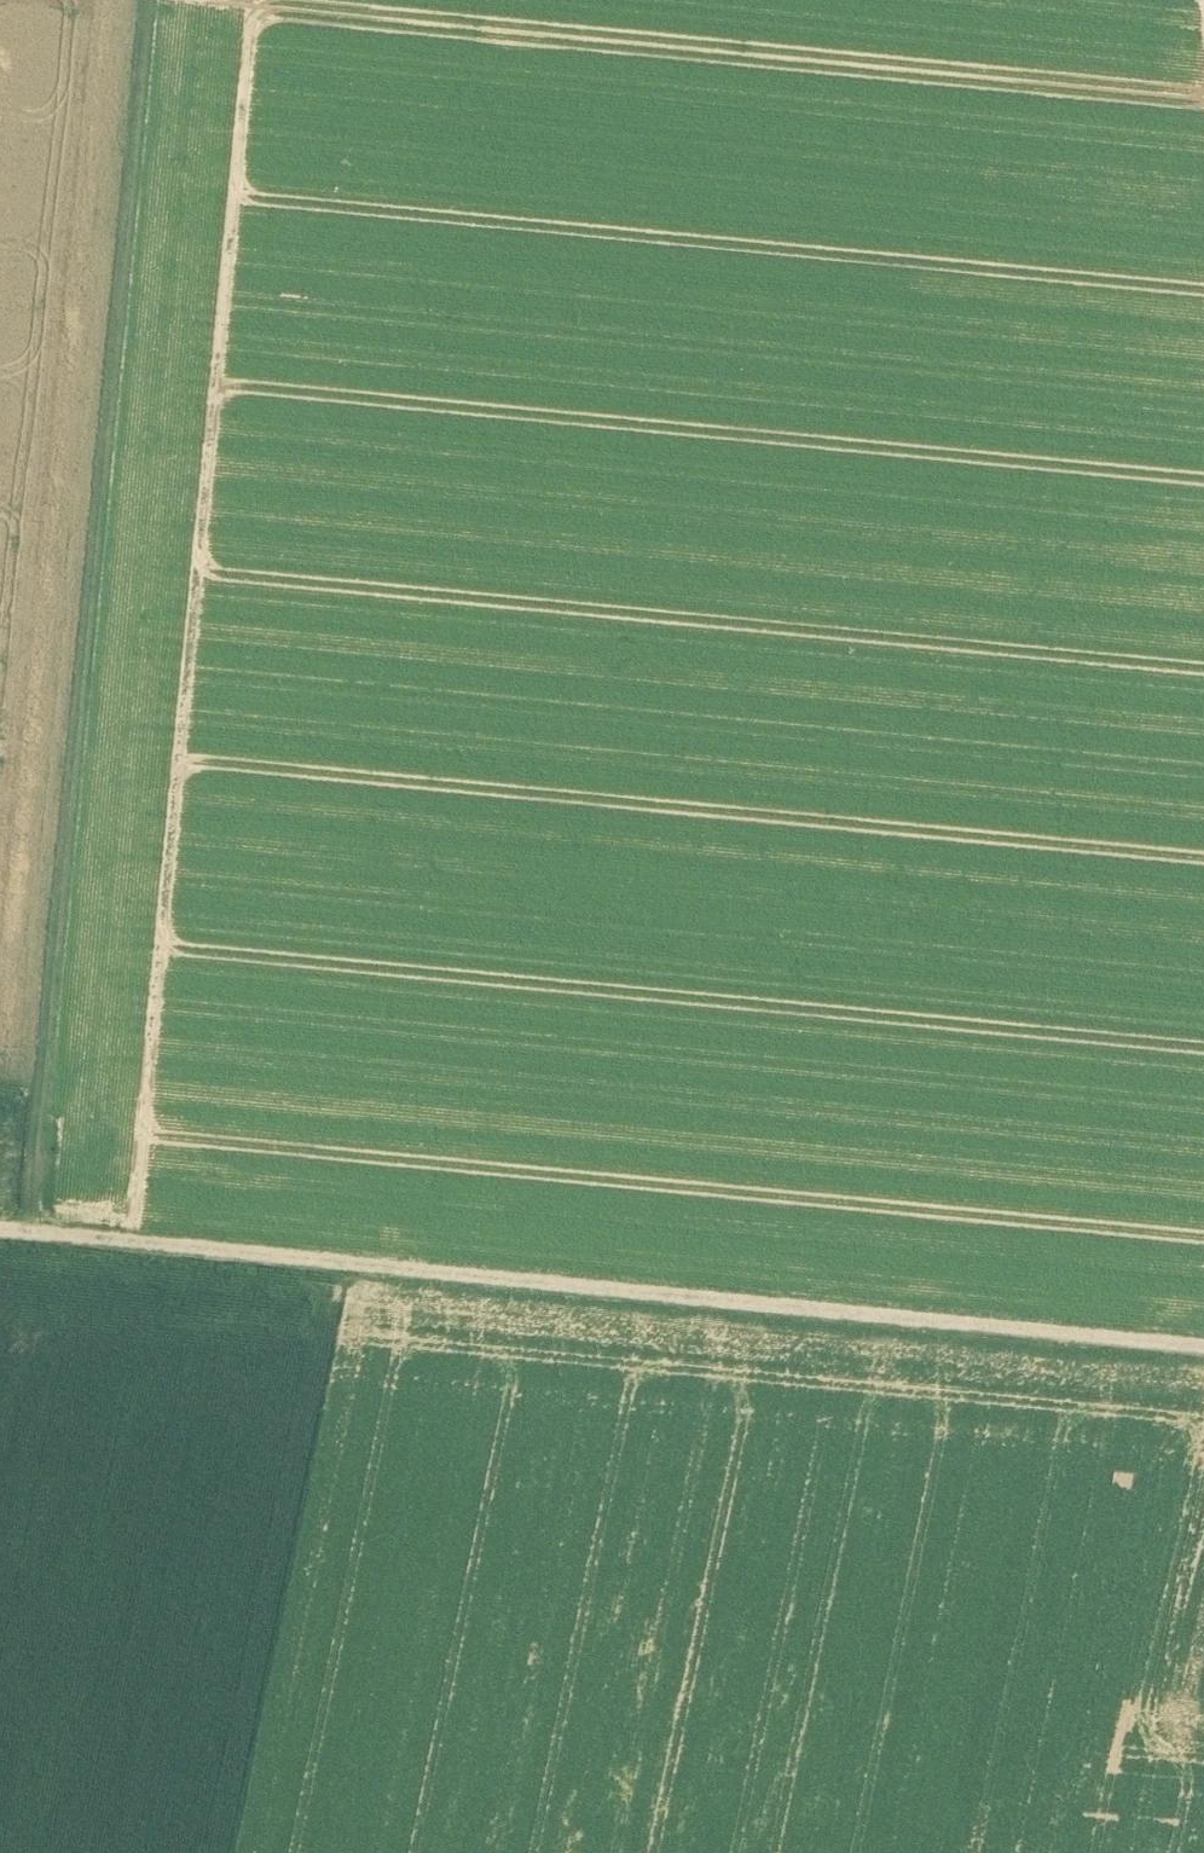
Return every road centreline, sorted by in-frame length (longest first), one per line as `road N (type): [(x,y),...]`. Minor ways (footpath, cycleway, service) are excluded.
road 1 (track): [(154,0),(30,1229)]
road 2 (track): [(30,1229),(1203,1351)]

